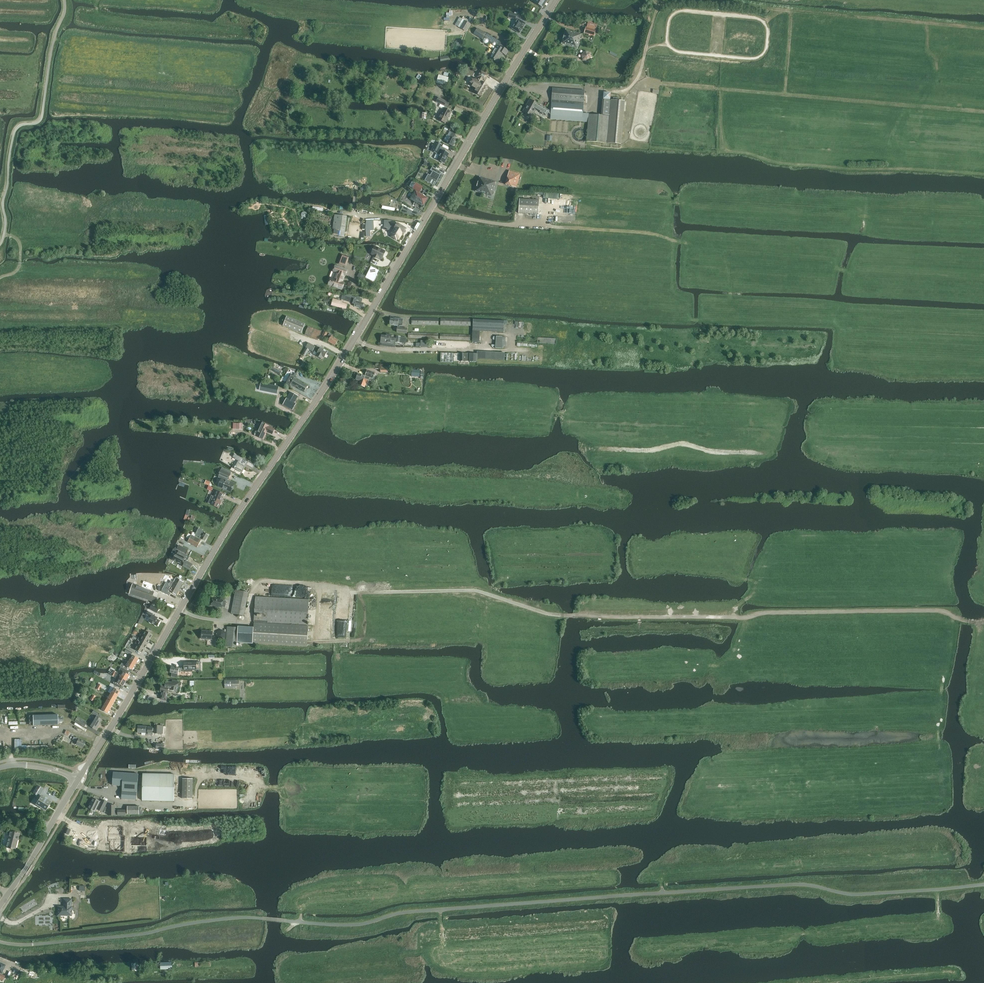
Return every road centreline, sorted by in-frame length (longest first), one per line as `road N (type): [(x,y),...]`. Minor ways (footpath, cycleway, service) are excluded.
road 1 (unclassified): [(0,942),(136,935),(232,918),(355,925),(414,912),(792,885),(855,894),(983,885)]
road 2 (tertiary): [(77,782),(557,0)]
road 3 (track): [(351,592),(475,591),(559,615),(937,611),(983,622)]
road 4 (track): [(640,75),(983,112)]
road 5 (track): [(983,174),(781,164),(724,152),(724,89)]
road 6 (track): [(983,29),(791,11)]
road 7 (tertiary): [(0,905),(77,782)]
road 8 (track): [(543,226),(684,241)]

